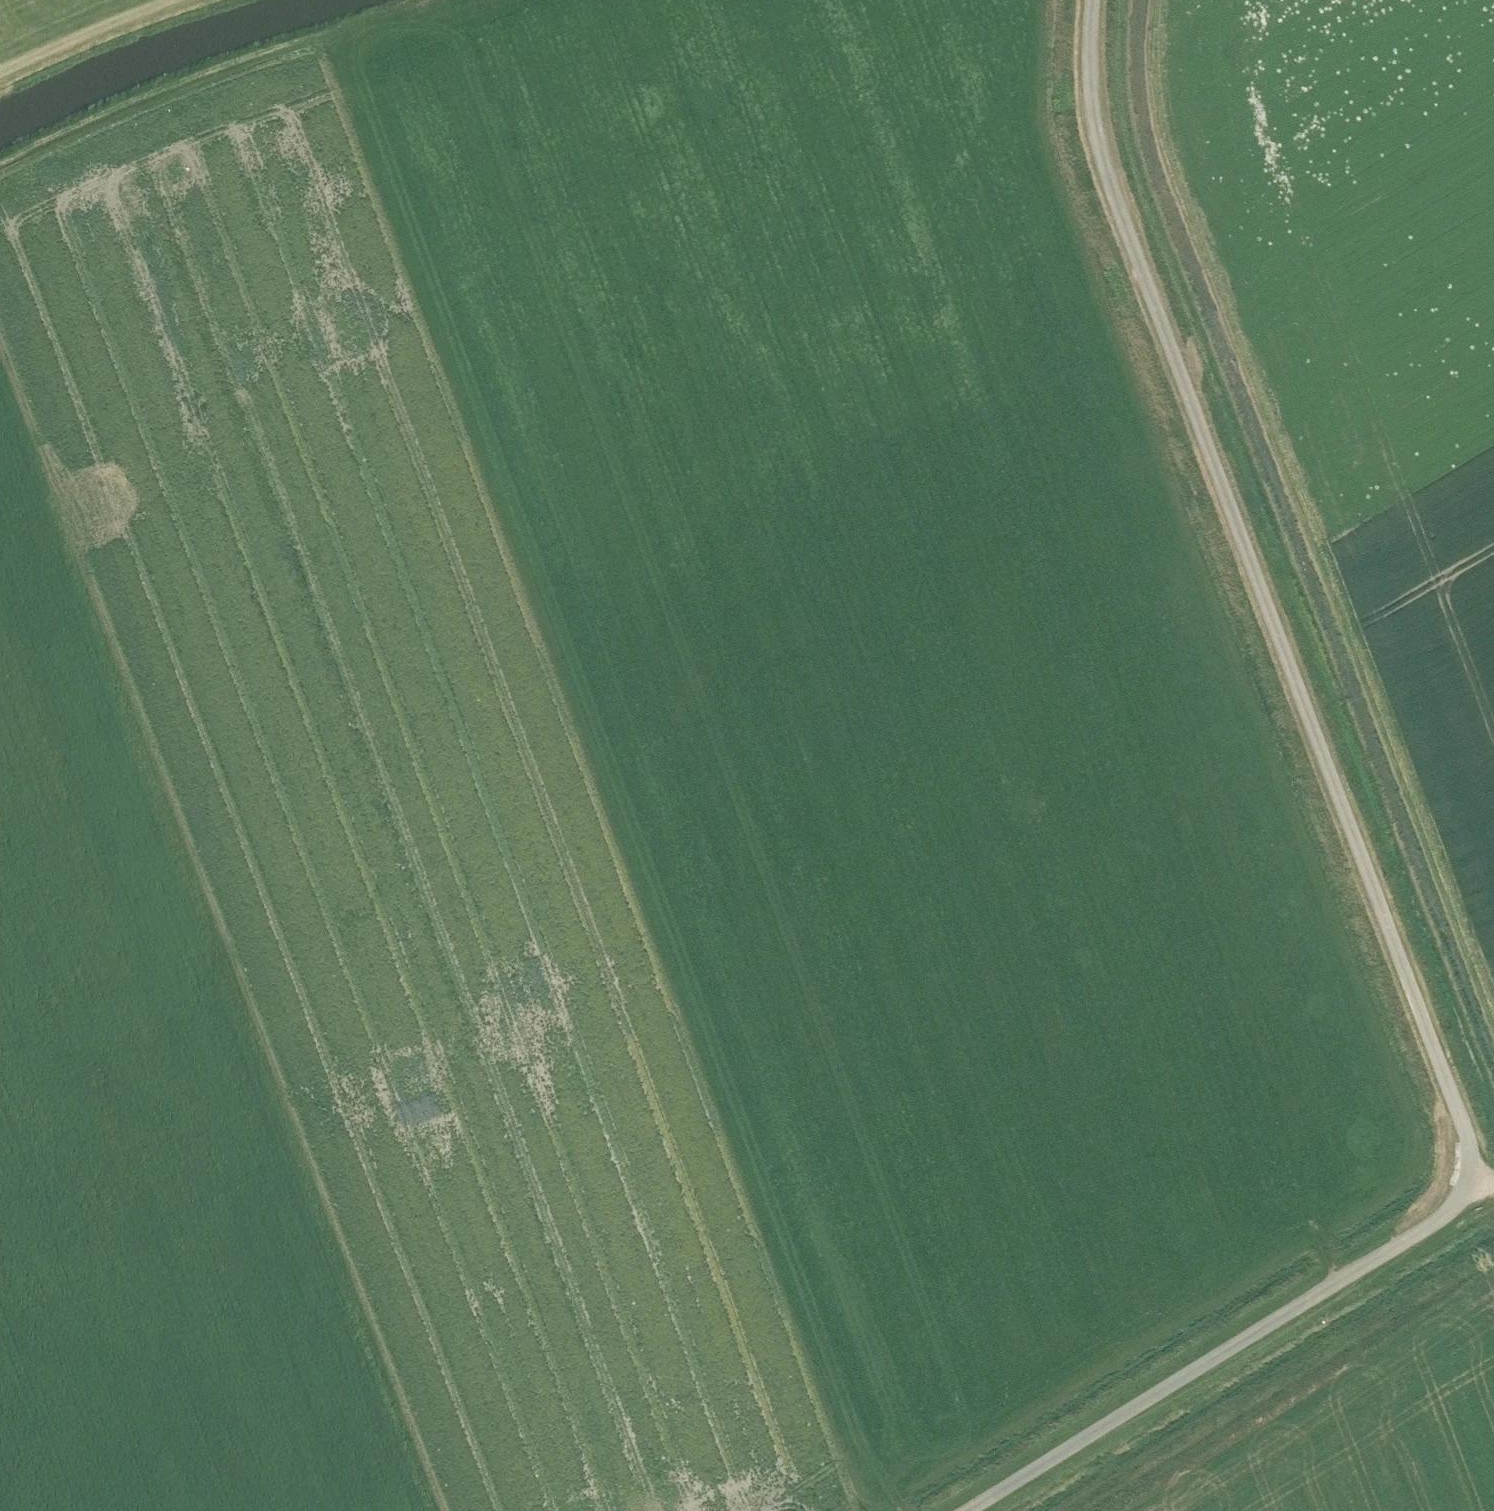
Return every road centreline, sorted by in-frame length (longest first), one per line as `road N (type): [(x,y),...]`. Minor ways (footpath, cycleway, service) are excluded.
road 1 (unclassified): [(969,1510),(1438,1219),(1459,1193),(1469,1161),(1466,1127),(1111,182),(1093,105),(1094,0)]
road 2 (track): [(151,0),(0,71)]

